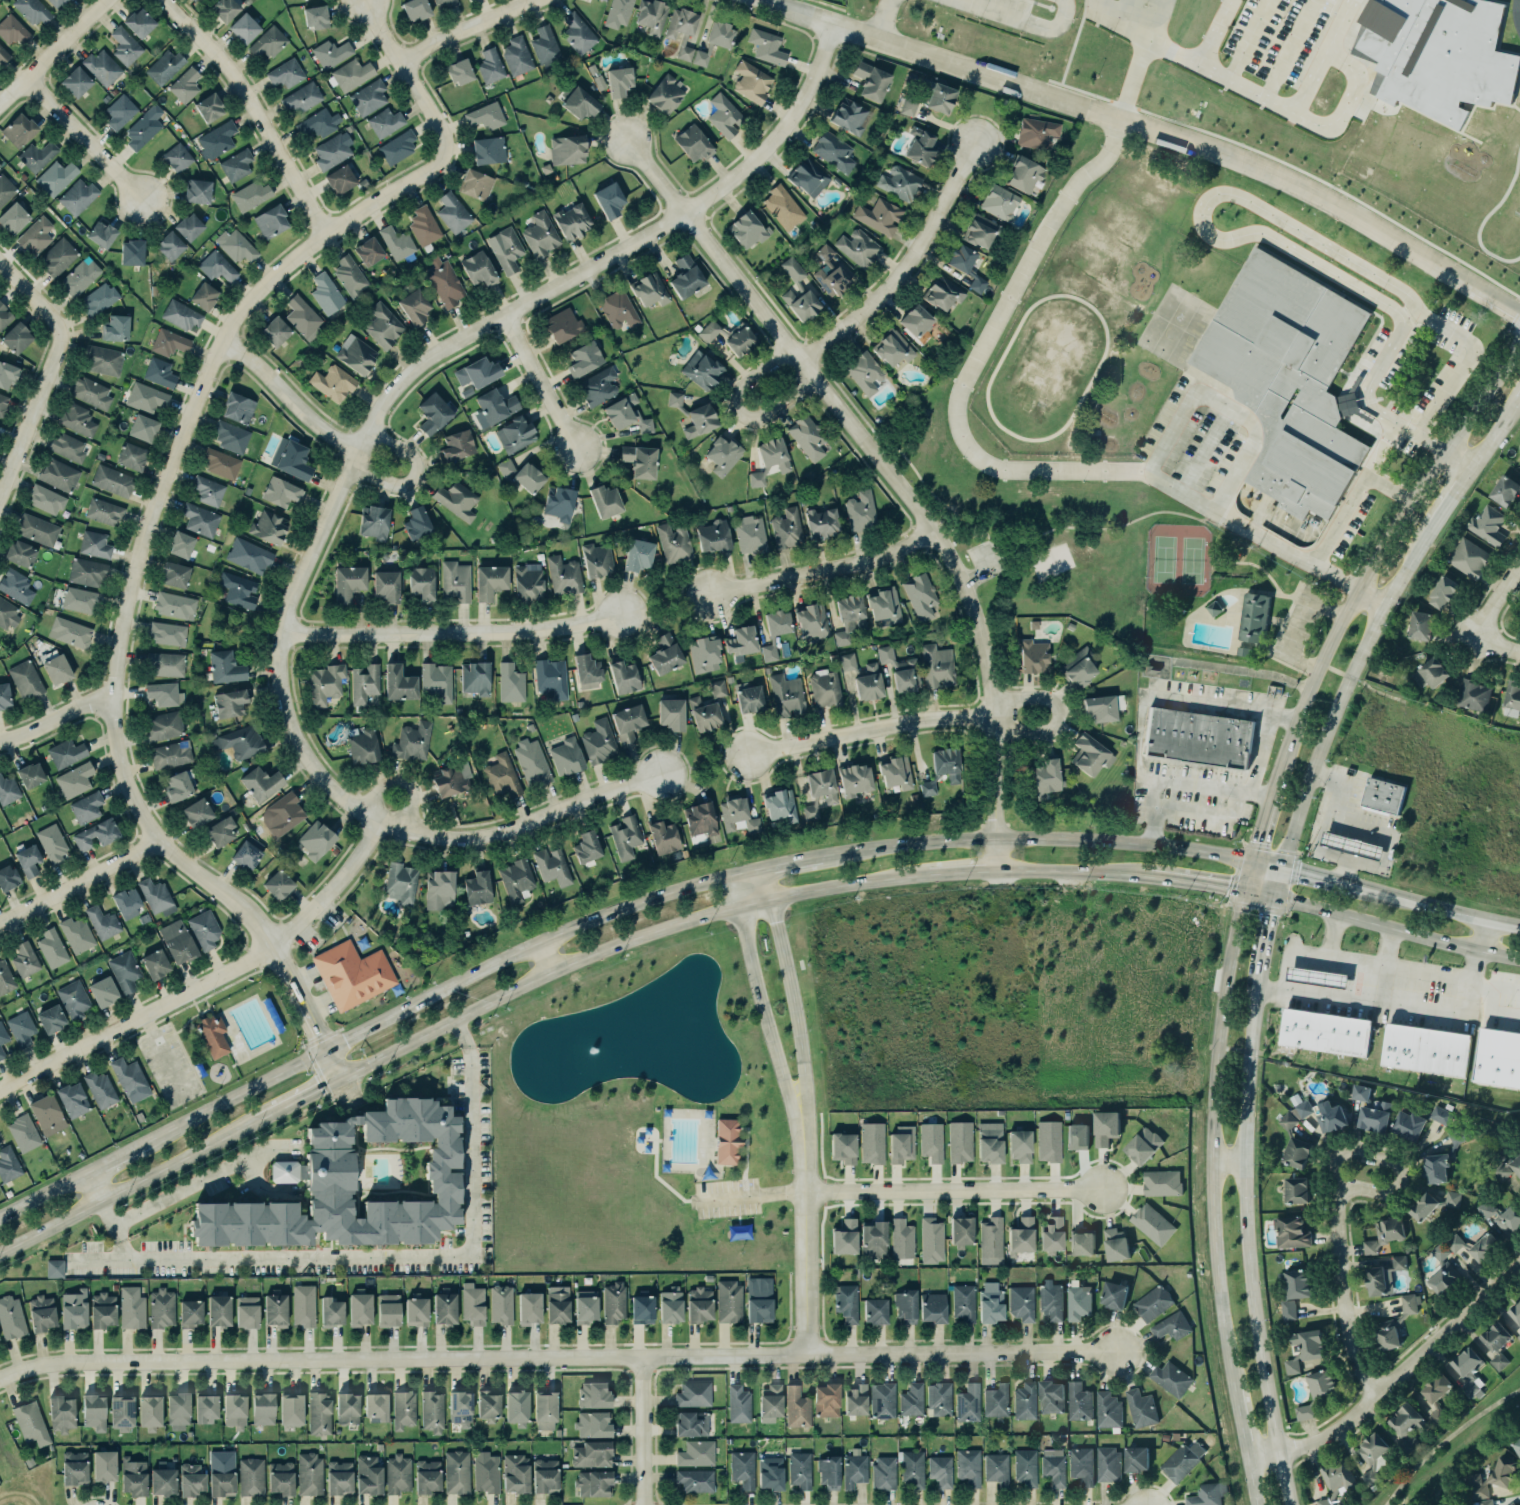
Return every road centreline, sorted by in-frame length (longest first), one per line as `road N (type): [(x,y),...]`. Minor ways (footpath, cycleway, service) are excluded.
road 1 (residential): [(341,1079),(276,945),(148,828),(121,770),(113,700),(123,620),(154,504),(243,309),(325,235),(441,159),(443,139),(364,0)]
road 2 (residential): [(1121,1356),(83,1360),(0,1379)]
road 3 (residential): [(833,26),(799,109),(745,171),(686,215),(426,363),(400,383),(356,448),(280,635),(278,676),(287,719),(316,772),(378,822)]
road 4 (residential): [(995,871),(996,714),(979,625),(952,563),(626,138)]
road 5 (residential): [(754,0),(1228,156),(1354,217),(1519,316)]
road 6 (secondary): [(740,873),(625,908),(508,957),(0,1217)]
road 7 (secondary): [(1290,1504),(1248,1228),(1252,1034),(1263,968)]
road 8 (secondary): [(1254,862),(1218,1034),(1212,1110),(1236,1386)]
road 9 (secondary): [(1519,341),(1356,592),(1271,794)]
road 10 (residential): [(378,822),(345,879),(276,945),(0,1090)]
road 11 (secondary): [(341,1079),(548,975),(770,901)]
road 12 (secondary): [(1254,862),(1064,840),(944,841),(818,857)]
road 13 (residential): [(1372,1393),(1345,1326),(1333,1169),(1334,1158),(1389,1164),(1398,1178),(1382,1195),(1335,1193)]
road 14 (secondary): [(1283,868),(1333,709),(1433,526)]
road 15 (residential): [(280,635),(522,633),(621,615)]
road 16 (residential): [(1249,1458),(1298,1449),(1345,1427),(1372,1393),(1519,1268)]
road 17 (residential): [(223,342),(325,431),(356,448),(364,467),(383,481),(410,483),(411,458),(382,441),(356,448)]
road 18 (residential): [(378,822),(456,840),(483,838),(666,772)]
road 19 (residential): [(805,1189),(1104,1190)]
road 20 (secondary): [(0,1254),(258,1122)]
road 21 (residential): [(325,235),(278,150),(161,0)]
road 22 (residential): [(803,359),(885,302),(926,248),(977,145)]
road 23 (residential): [(0,266),(44,310),(59,341),(0,494)]
road 24 (residential): [(740,873),(761,1008),(800,1121)]
road 25 (residential): [(745,757),(899,723),(996,714)]
road 26 (secondary): [(1278,897),(1519,961)]
road 27 (residential): [(704,595),(865,561),(932,530)]
road 28 (residential): [(810,1357),(813,1279),(800,1121)]
road 29 (residential): [(803,359),(779,358),(742,387),(734,404),(743,418),(761,419),(792,394),(803,359)]
road 30 (residential): [(155,838),(0,922)]
road 31 (residential): [(801,1072),(770,901)]
road 32 (residential): [(28,82),(143,205)]
road 33 (secondary): [(770,901),(926,876)]
road 34 (residential): [(399,64),(542,0)]
road 35 (residential): [(112,0),(0,109)]
road 36 (residential): [(506,318),(575,452)]
road 37 (secondary): [(1519,929),(1374,892)]
road 38 (residential): [(996,714),(1023,729),(1054,726),(1059,716),(1037,698),(1011,701),(996,714)]
road 39 (secondary): [(995,871),(1142,875)]
road 40 (residential): [(646,1504),(644,1358)]
road 41 (residential): [(0,744),(113,700)]

